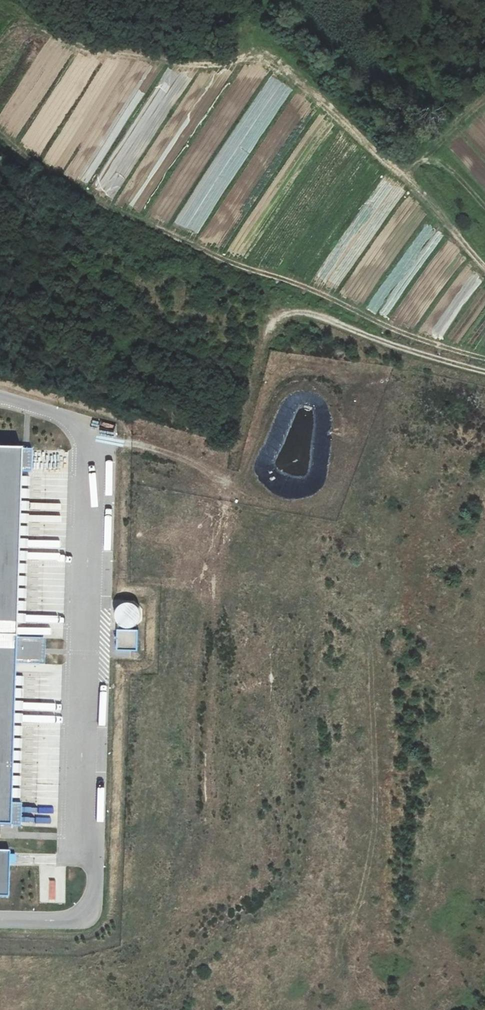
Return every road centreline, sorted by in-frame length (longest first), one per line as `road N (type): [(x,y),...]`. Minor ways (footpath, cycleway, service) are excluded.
road 1 (track): [(0,136),(112,209),(406,335),(484,359)]
road 2 (track): [(484,374),(297,311),(276,318),(262,346),(233,483),(143,446)]
road 3 (track): [(416,179),(272,53),(178,65),(92,51),(32,26),(17,27),(0,45)]
road 4 (track): [(484,269),(416,179),(416,167),(446,133),(484,103)]

